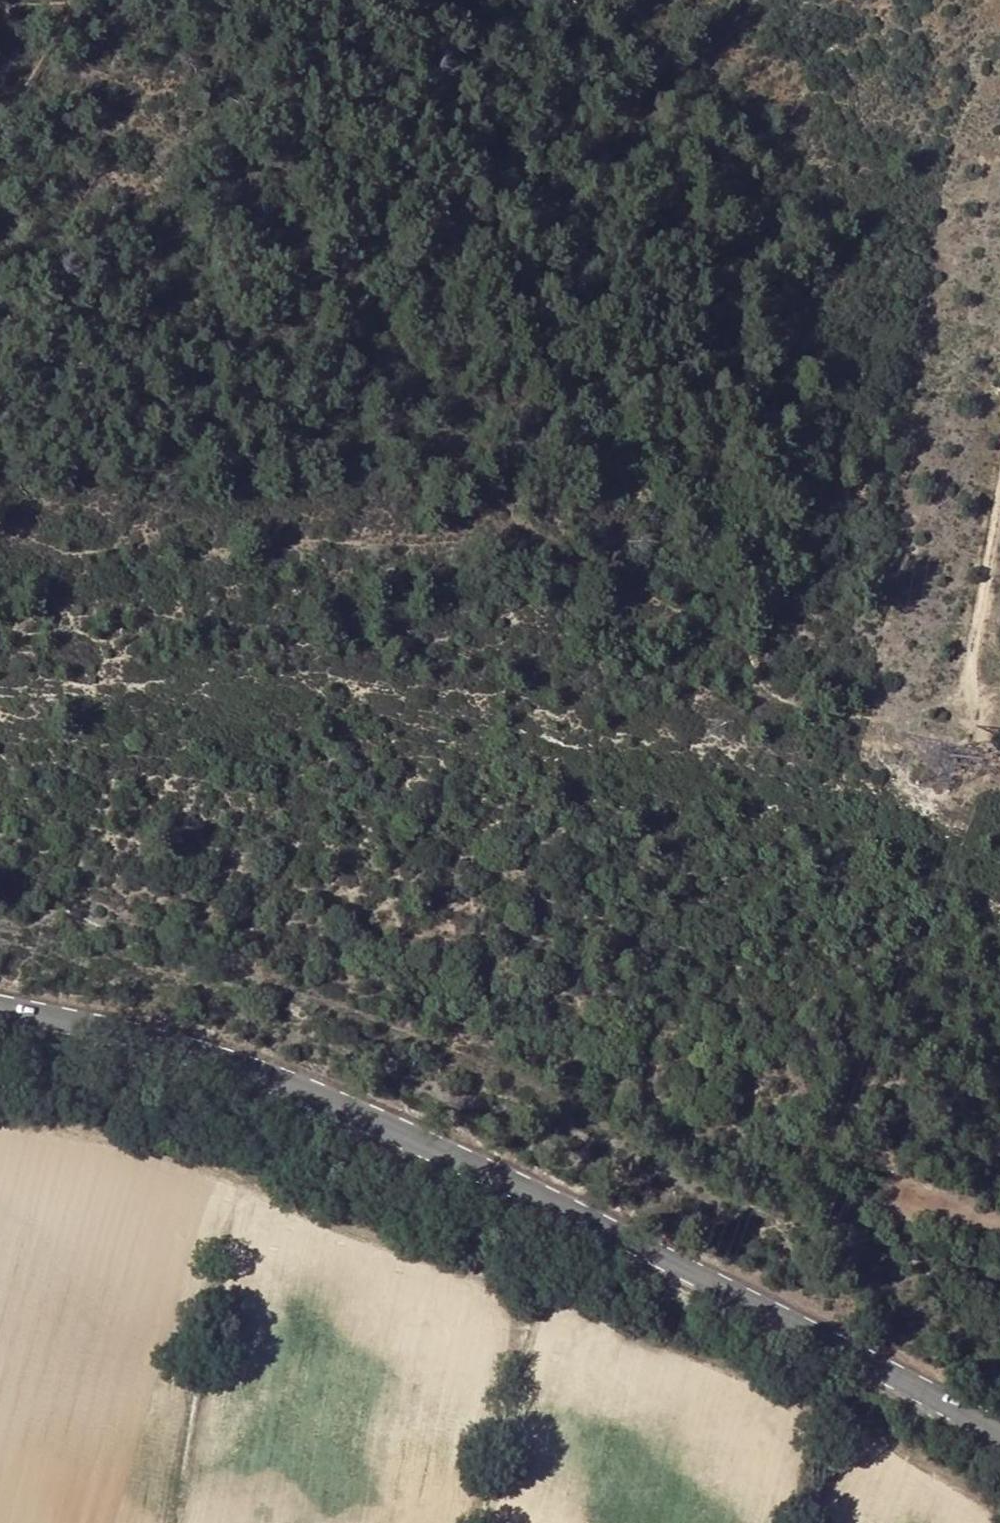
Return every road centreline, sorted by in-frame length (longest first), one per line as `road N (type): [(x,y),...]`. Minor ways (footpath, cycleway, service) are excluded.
road 1 (tertiary): [(999,1440),(842,1355),(423,1156),(253,1085),(98,1033),(0,1015)]
road 2 (track): [(999,485),(972,653),(973,716),(999,755)]

